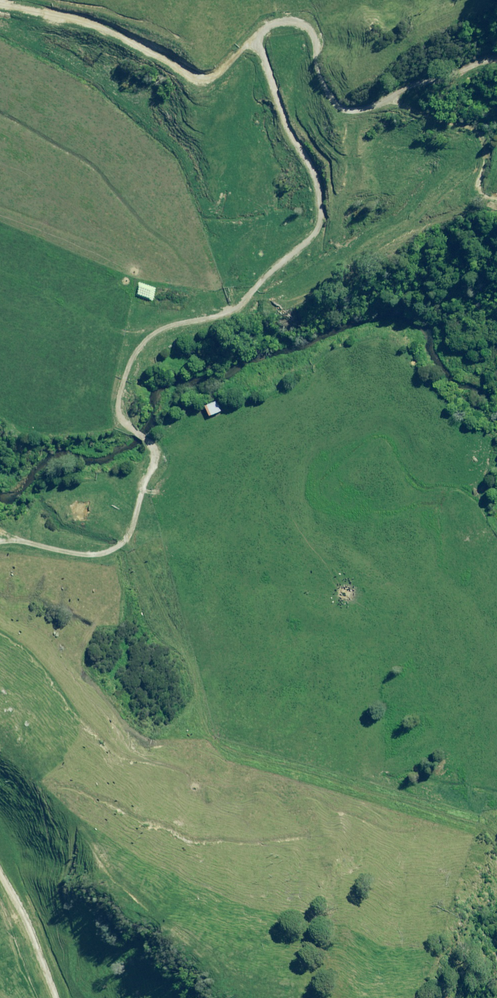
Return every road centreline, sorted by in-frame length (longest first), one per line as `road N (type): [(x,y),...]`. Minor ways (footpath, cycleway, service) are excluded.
road 1 (track): [(468,160),(409,222),(312,278),(146,332)]
road 2 (track): [(146,332),(120,408),(145,439),(151,469),(121,542),(59,558),(0,558)]
road 3 (track): [(496,65),(401,76),(403,119),(473,141)]
road 4 (track): [(0,854),(41,940),(55,997)]
road 5 (track): [(146,332),(0,285)]

